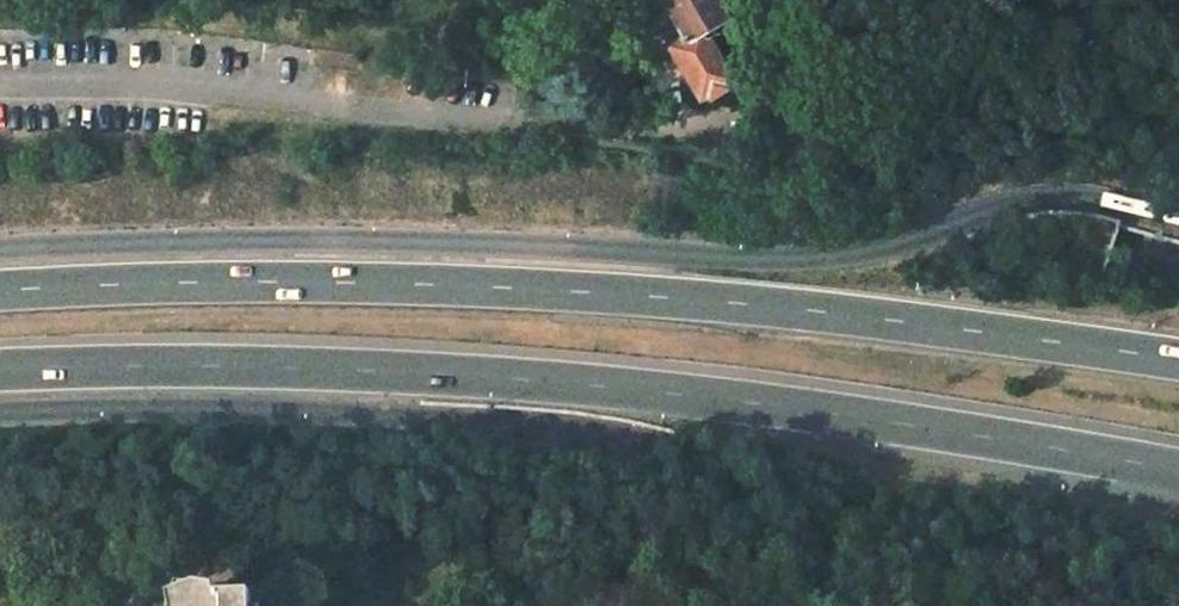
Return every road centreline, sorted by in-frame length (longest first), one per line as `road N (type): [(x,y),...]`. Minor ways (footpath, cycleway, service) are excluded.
road 1 (trunk): [(0,370),(318,369),(601,385),(1178,471)]
road 2 (primary): [(1178,360),(717,301),(529,290),(242,281),(0,292)]
road 3 (residential): [(0,83),(151,84),(479,118)]

